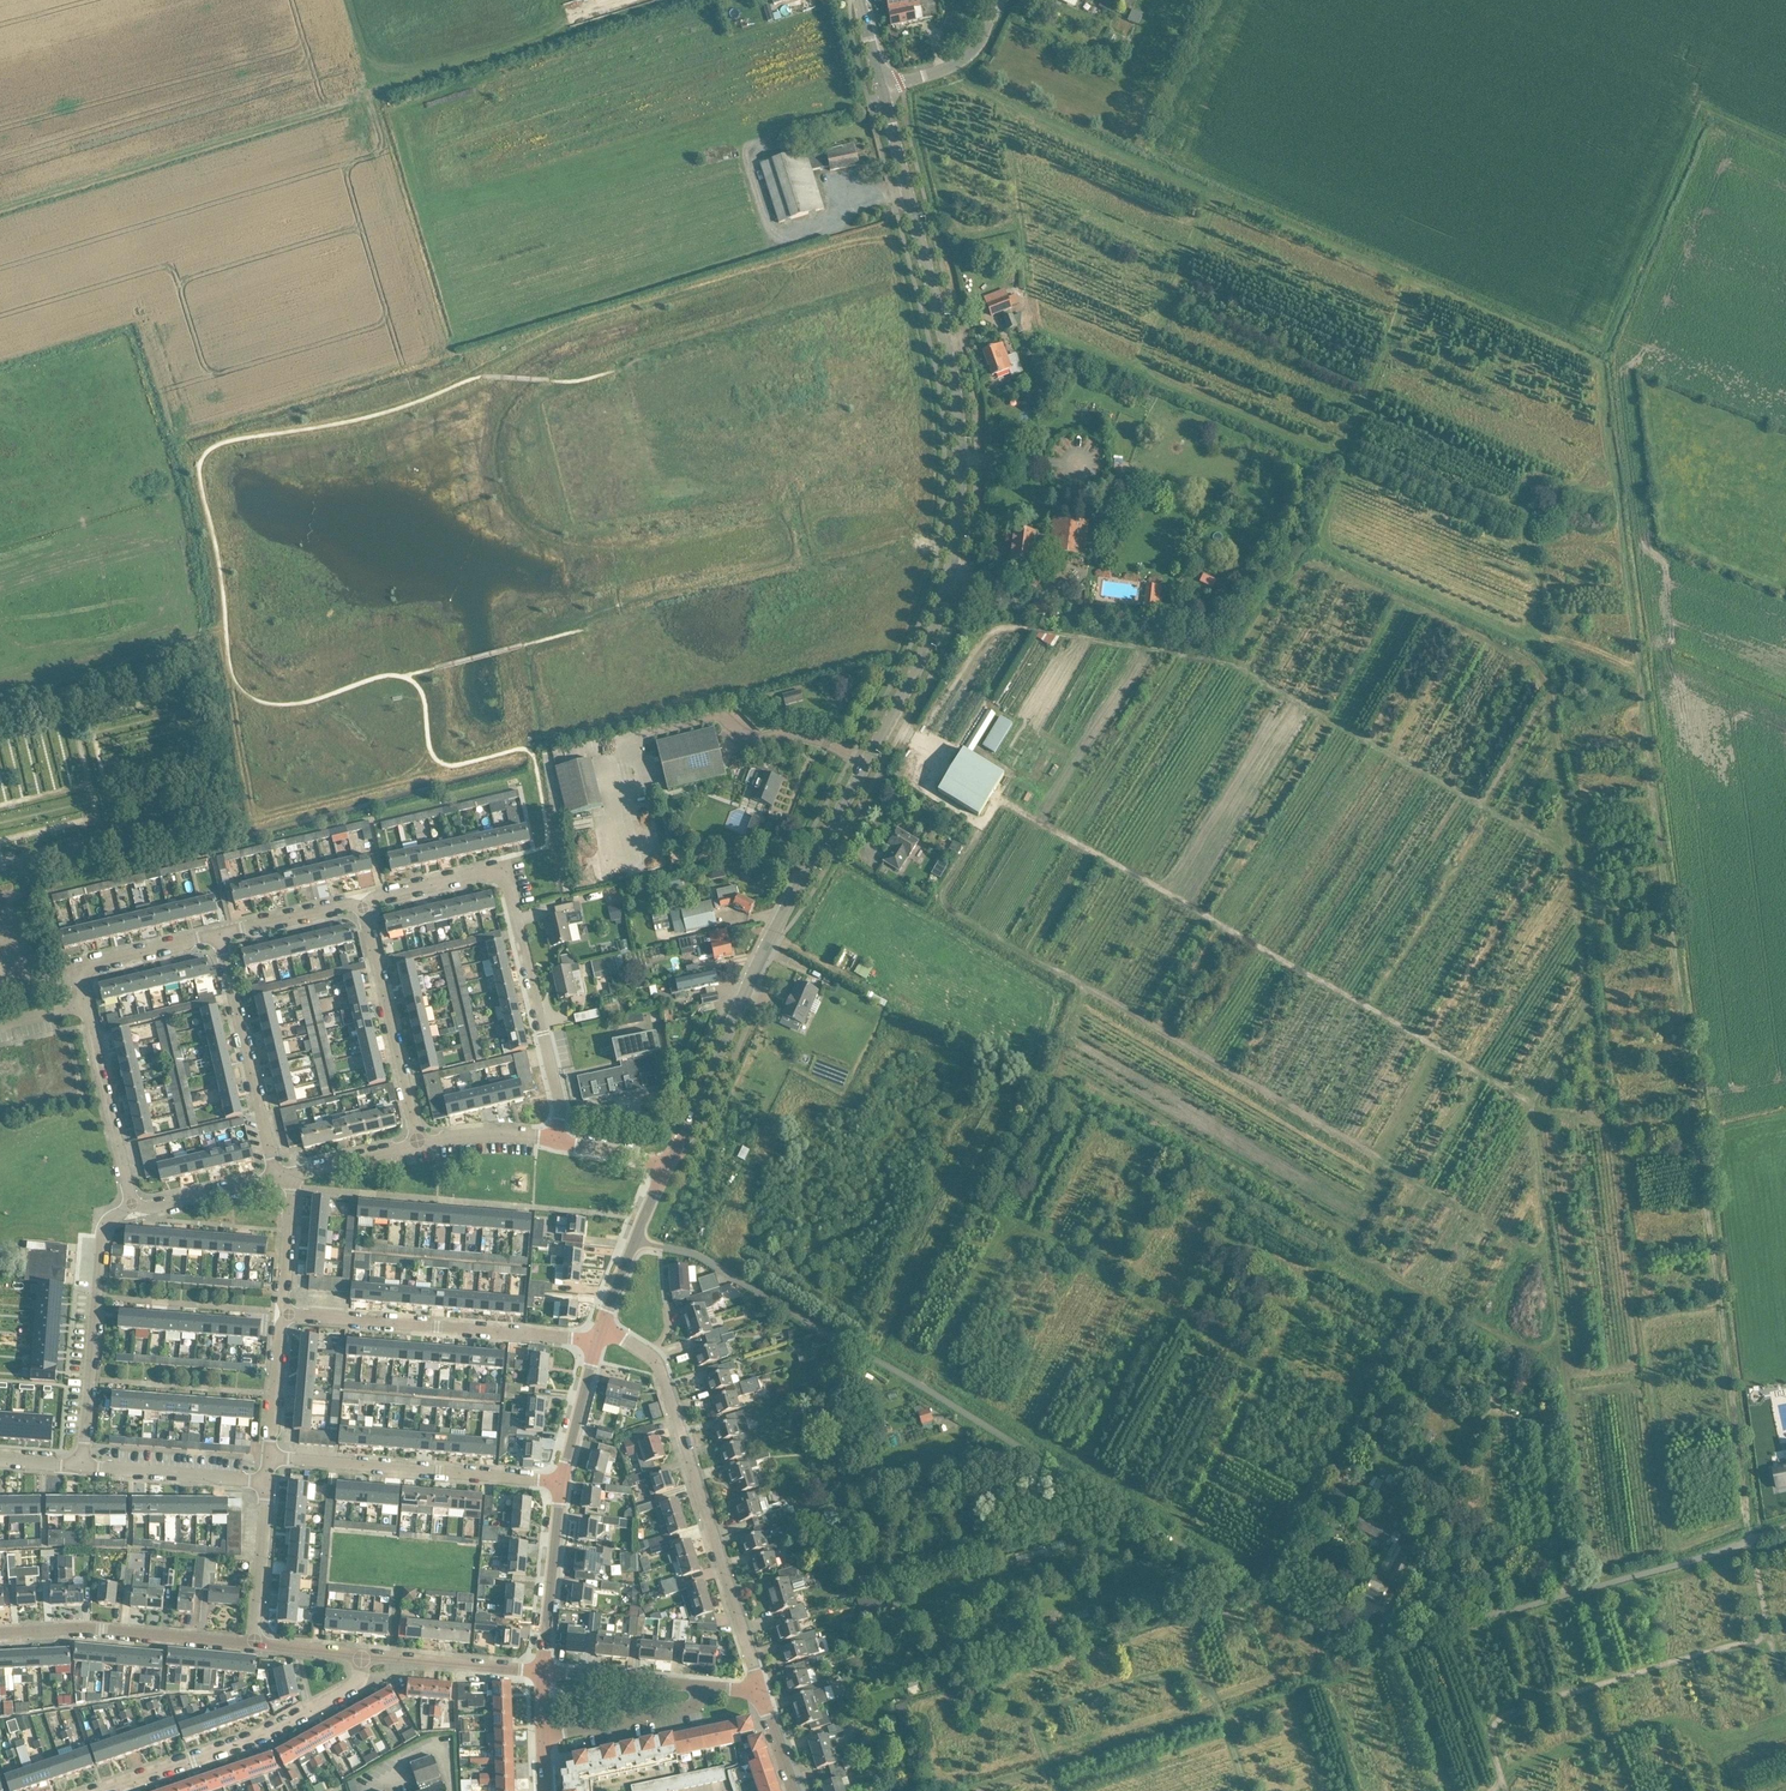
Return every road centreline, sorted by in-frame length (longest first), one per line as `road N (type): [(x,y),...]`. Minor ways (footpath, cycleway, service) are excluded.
road 1 (unclassified): [(1497,1614),(1376,1643),(1344,1640),(695,1254),(636,1240)]
road 2 (tertiary): [(771,939),(928,646),(959,524),(961,444),(946,343),(883,89)]
road 3 (residential): [(365,900),(481,873),(511,889),(560,1107),(554,1142)]
road 4 (residential): [(761,1693),(661,1372),(645,1353),(601,1329)]
road 5 (residential): [(133,1210),(81,982),(94,963),(218,934)]
road 6 (residential): [(597,1343),(282,1312)]
road 7 (residential): [(364,1655),(356,1686),(265,1735),(100,1790)]
road 8 (unclassified): [(1497,1614),(1785,1532)]
road 9 (residential): [(561,1483),(269,1460)]
road 10 (unclassified): [(1028,1074),(771,939)]
road 11 (residential): [(83,1467),(100,1234),(133,1210)]
road 12 (residential): [(254,1643),(71,1630),(0,1635)]
road 13 (residential): [(418,1146),(365,900)]
road 14 (tertiary): [(668,1167),(771,939)]
road 15 (residential): [(275,1176),(218,934)]
road 16 (tertiary): [(543,1672),(561,1483)]
road 17 (residential): [(267,1482),(83,1467)]
road 18 (residential): [(543,1672),(364,1655)]
road 19 (residential): [(543,1736),(691,1707),(707,1689)]
road 20 (residential): [(707,1689),(543,1672)]
road 21 (residential): [(254,1643),(267,1482)]
road 22 (unclassified): [(883,89),(954,68),(983,44),(1004,0)]
road 23 (residential): [(218,934),(365,900)]
road 24 (residential): [(269,1460),(282,1312)]
road 25 (residential): [(133,1210),(275,1176)]
road 26 (tertiary): [(561,1483),(597,1343)]
road 27 (residential): [(282,1312),(293,1171)]
road 28 (residential): [(418,1146),(497,1135),(554,1142)]
road 29 (residential): [(293,1171),(418,1146)]

